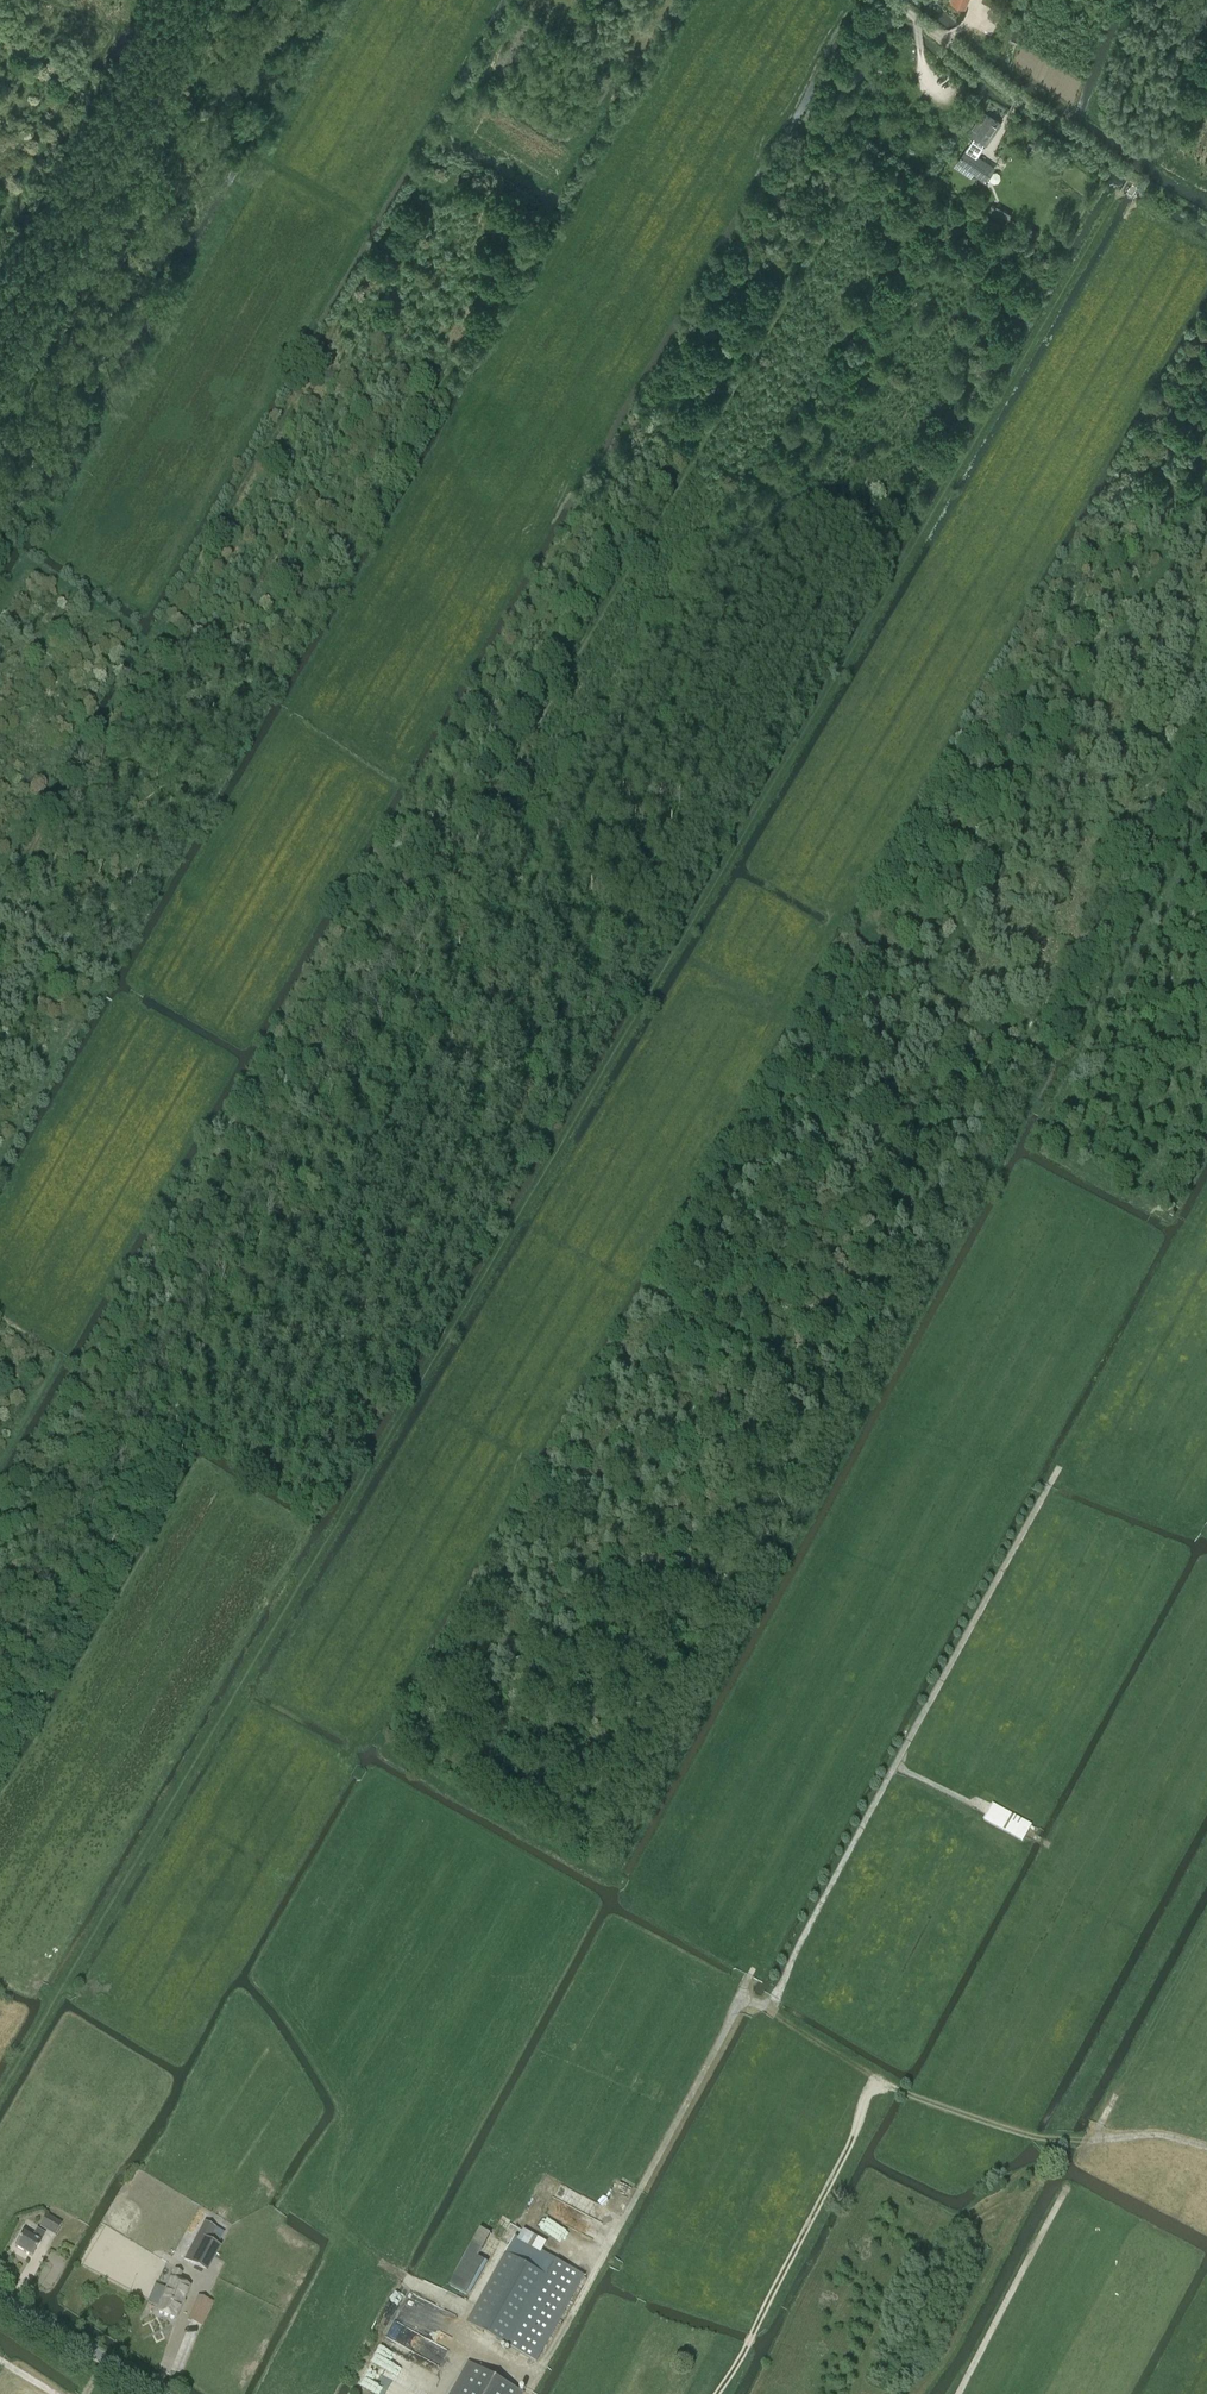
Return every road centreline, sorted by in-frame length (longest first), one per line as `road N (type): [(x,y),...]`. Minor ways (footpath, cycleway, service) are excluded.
road 1 (tertiary): [(160,2393),(0,2292)]
road 2 (unclassified): [(1019,99),(888,0)]
road 3 (track): [(1130,176),(1019,99)]
road 4 (track): [(66,1353),(0,1462)]

